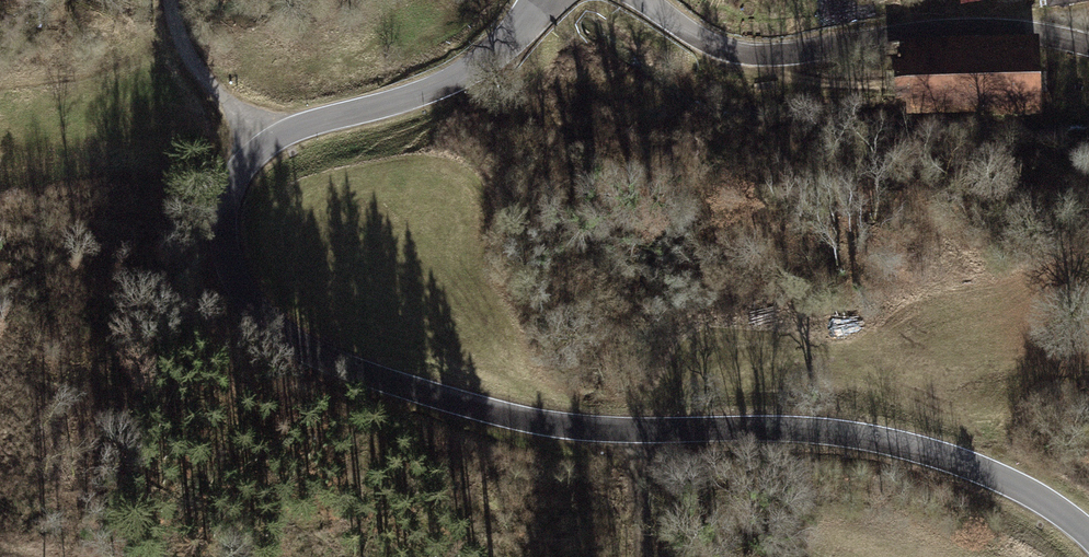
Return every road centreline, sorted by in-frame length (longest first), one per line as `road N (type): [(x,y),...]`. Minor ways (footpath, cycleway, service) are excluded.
road 1 (tertiary): [(1088,535),(1020,487),(914,445),(851,434),(565,431),(445,411),(329,363),(242,306),(218,237),(235,180),(255,155),(331,115),(460,77),(502,54),(554,0)]
road 2 (tertiary): [(633,0),(721,56),(847,50),(912,38),(1040,40),(1088,56)]
road 3 (track): [(279,138),(172,43),(160,0)]
road 4 (track): [(639,556),(628,431)]

